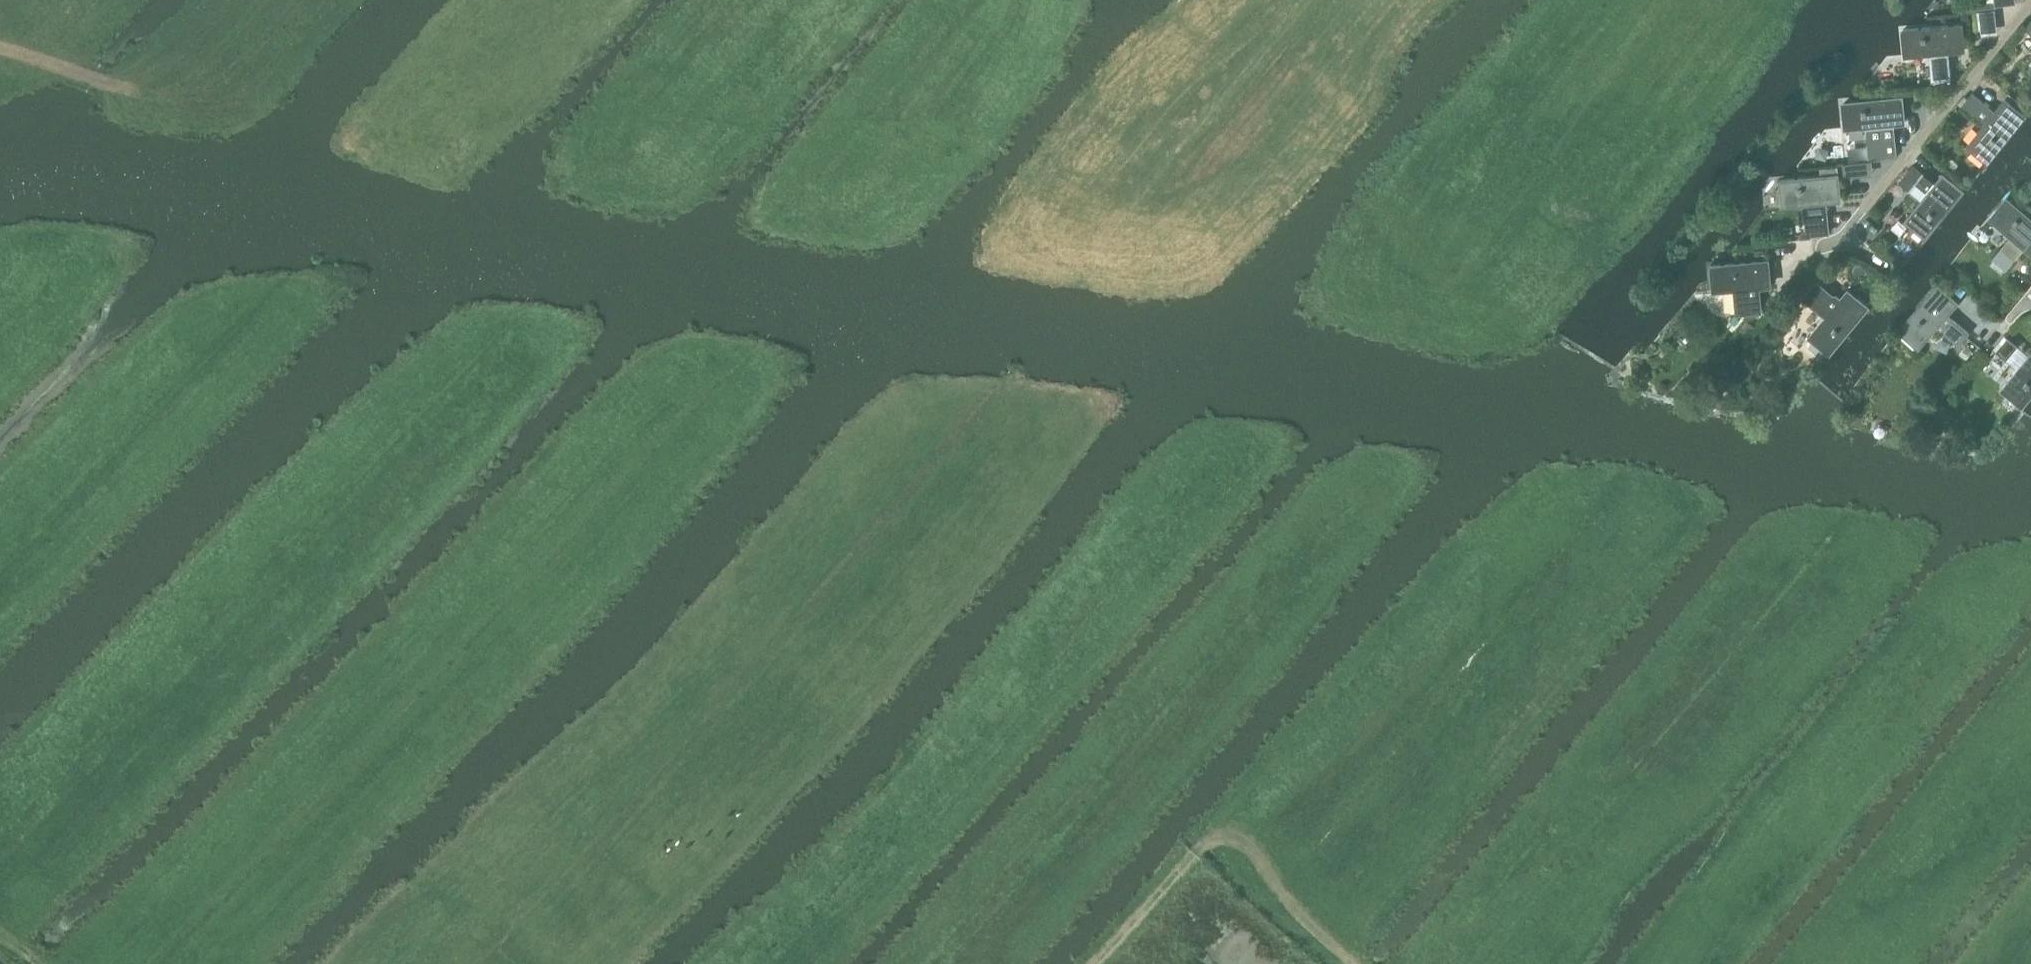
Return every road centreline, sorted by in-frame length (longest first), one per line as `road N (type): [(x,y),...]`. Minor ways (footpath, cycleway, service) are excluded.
road 1 (track): [(1356,963),(1242,833),(1212,837),(1090,963)]
road 2 (residential): [(2030,1),(1841,233),(1875,255)]
road 3 (track): [(128,90),(0,47)]

